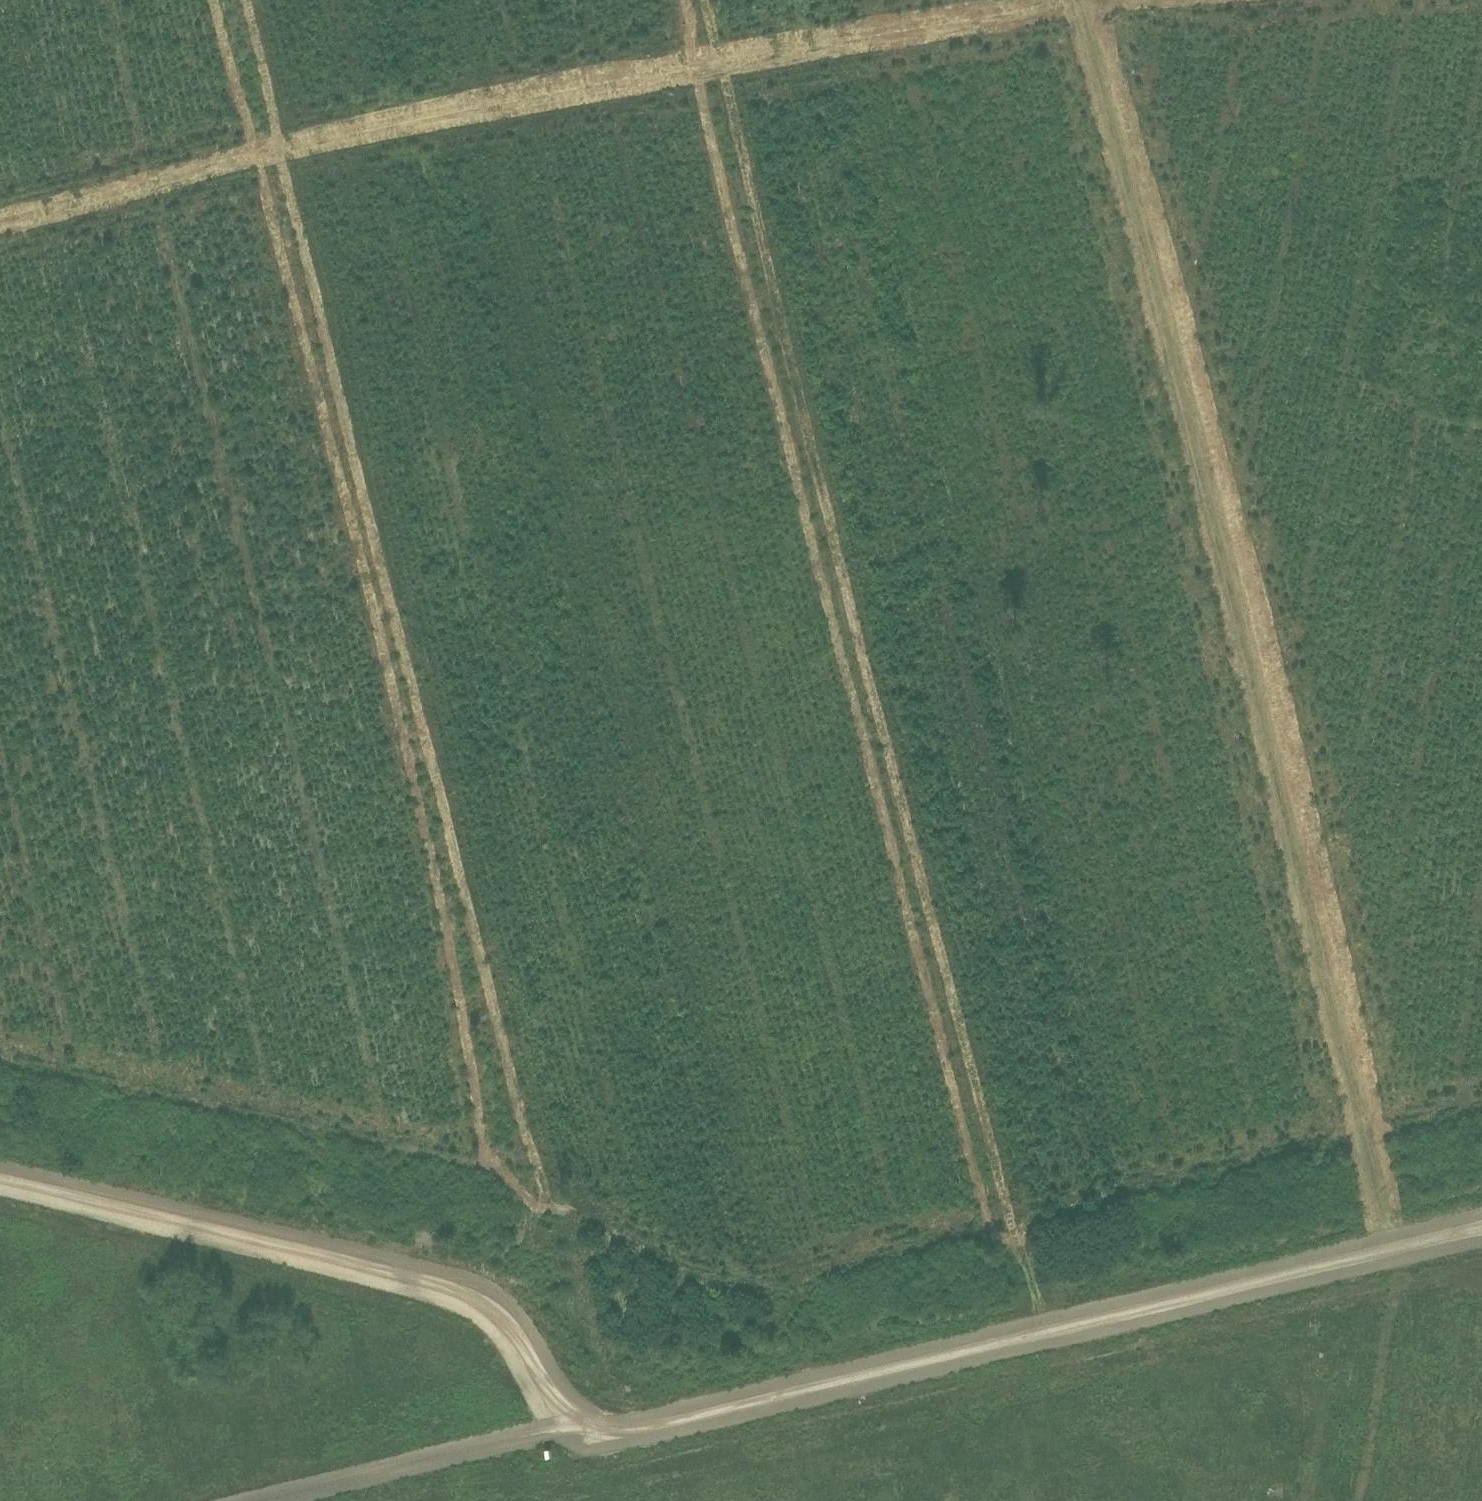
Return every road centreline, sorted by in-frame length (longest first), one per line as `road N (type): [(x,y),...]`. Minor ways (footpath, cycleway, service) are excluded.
road 1 (track): [(1085,0),(1396,1245)]

